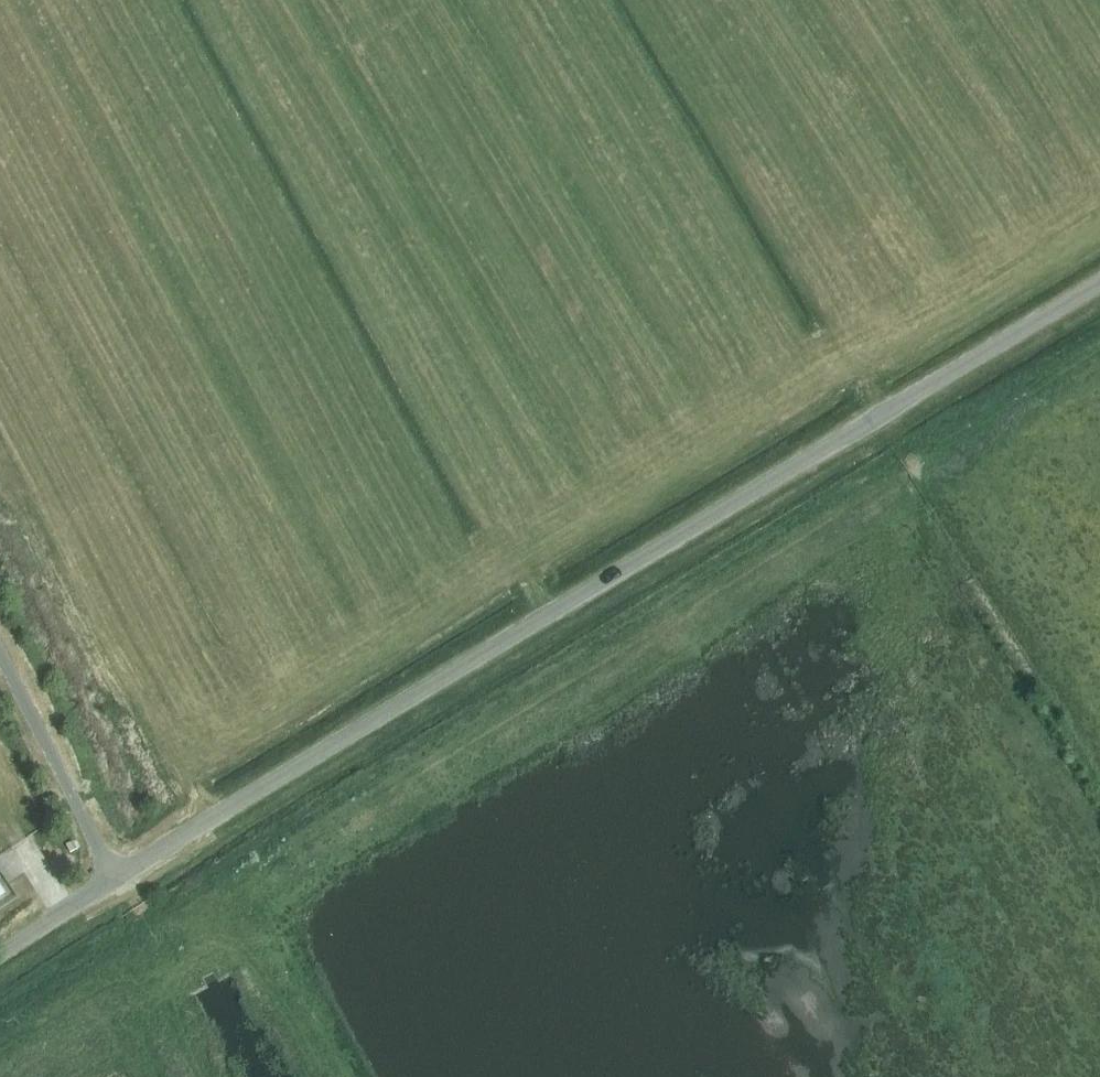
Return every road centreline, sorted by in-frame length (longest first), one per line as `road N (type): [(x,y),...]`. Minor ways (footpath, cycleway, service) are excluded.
road 1 (unclassified): [(0,961),(122,878),(1099,285)]
road 2 (track): [(122,878),(0,649)]

